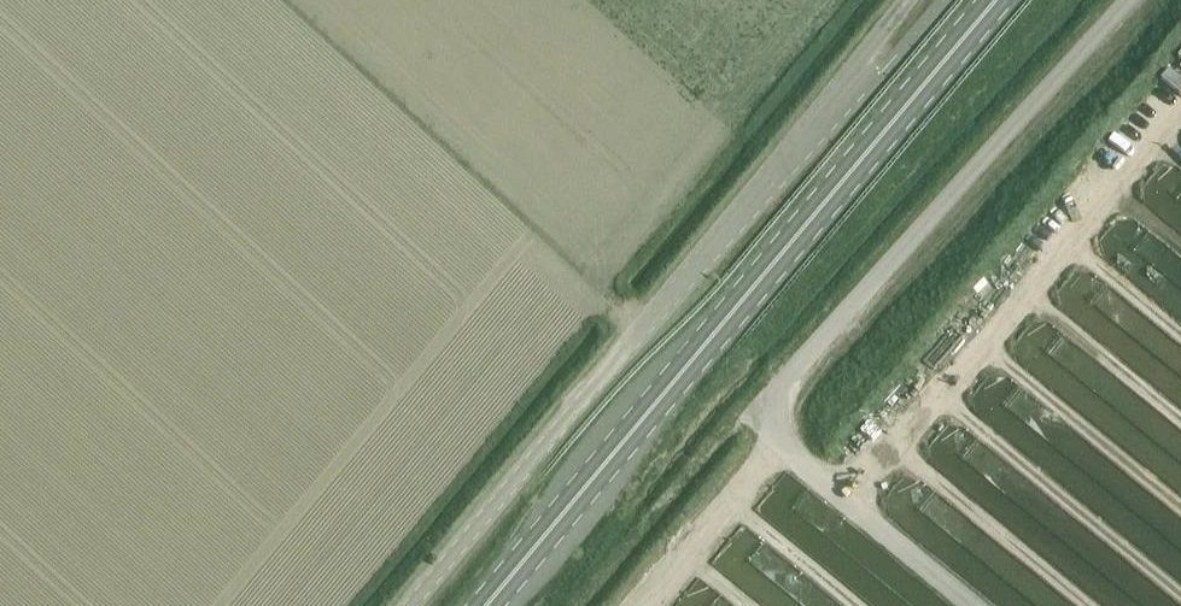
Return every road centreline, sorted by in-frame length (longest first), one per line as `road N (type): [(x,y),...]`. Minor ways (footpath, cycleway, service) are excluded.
road 1 (primary): [(488,605),(999,0)]
road 2 (unclassified): [(413,605),(835,102),(910,0)]

